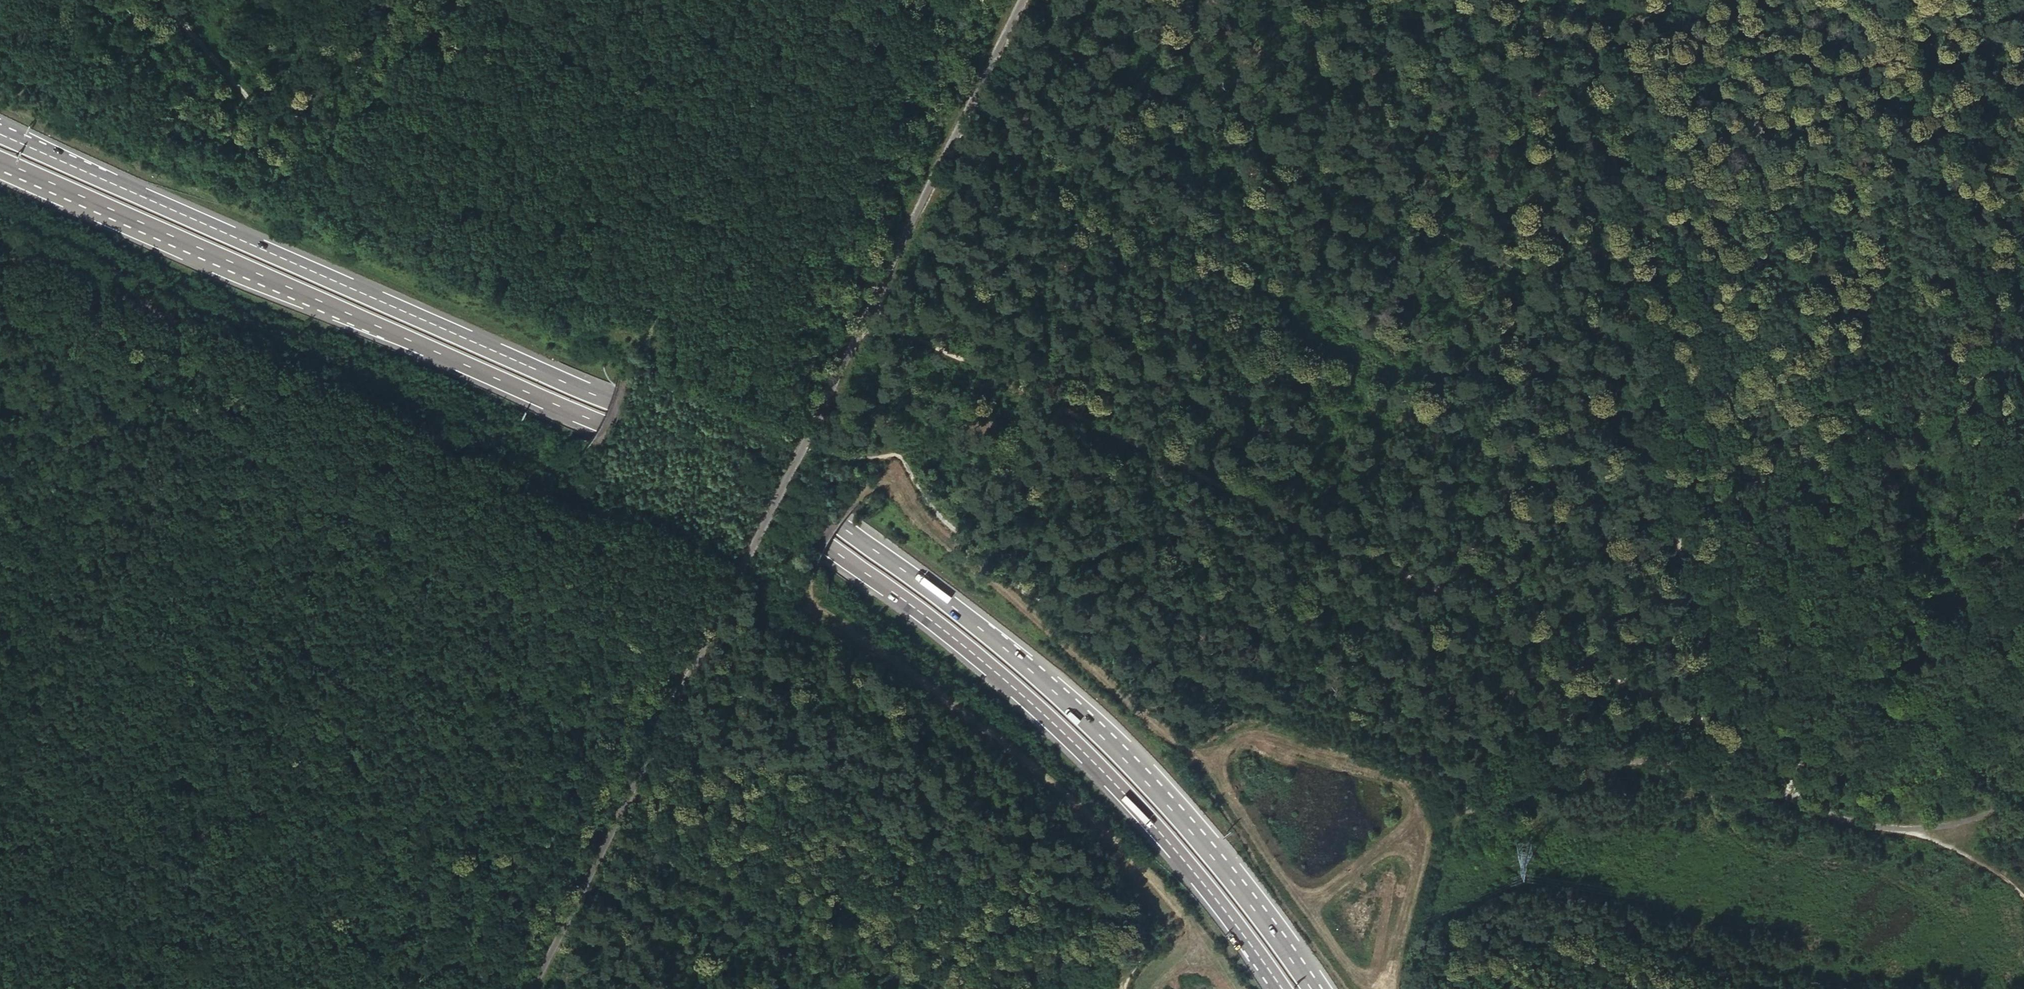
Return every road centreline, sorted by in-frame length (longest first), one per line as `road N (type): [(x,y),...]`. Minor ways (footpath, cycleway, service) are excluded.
road 1 (trunk): [(1315,988),(1140,772),(999,644),(872,548),(604,402),(0,134)]
road 2 (trunk): [(0,161),(592,425),(859,569),(991,669),(1126,794),(1282,988)]
road 3 (track): [(0,88),(225,194),(463,282),(570,333),(625,336),(621,394),(590,452),(563,473),(0,214)]
road 4 (track): [(1211,774),(925,518),(898,476),(869,482),(822,534),(803,592),(939,689),(1026,762),(1127,854),(1195,935),(1186,966),(1157,988)]
road 5 (track): [(866,315),(1787,766)]
road 6 (track): [(1589,0),(1660,473),(1796,803)]
road 7 (track): [(1638,325),(1011,20)]
road 8 (track): [(1389,988),(1423,822),(1402,777),(1251,734),(1220,745),(1211,774),(1339,961)]
road 9 (track): [(2019,801),(1910,832),(1690,769),(1617,762),(1457,816)]
road 10 (track): [(200,421),(690,675)]
road 11 (track): [(1482,806),(1466,767),(1443,743),(1383,715),(1257,689),(1228,698),(1040,605),(1012,599)]
road 12 (track): [(200,421),(0,837)]
road 13 (track): [(532,988),(690,675)]
road 14 (track): [(0,307),(200,421)]
road 15 (track): [(1423,822),(1297,899)]
road 16 (track): [(2023,899),(1997,875),(1910,832)]

